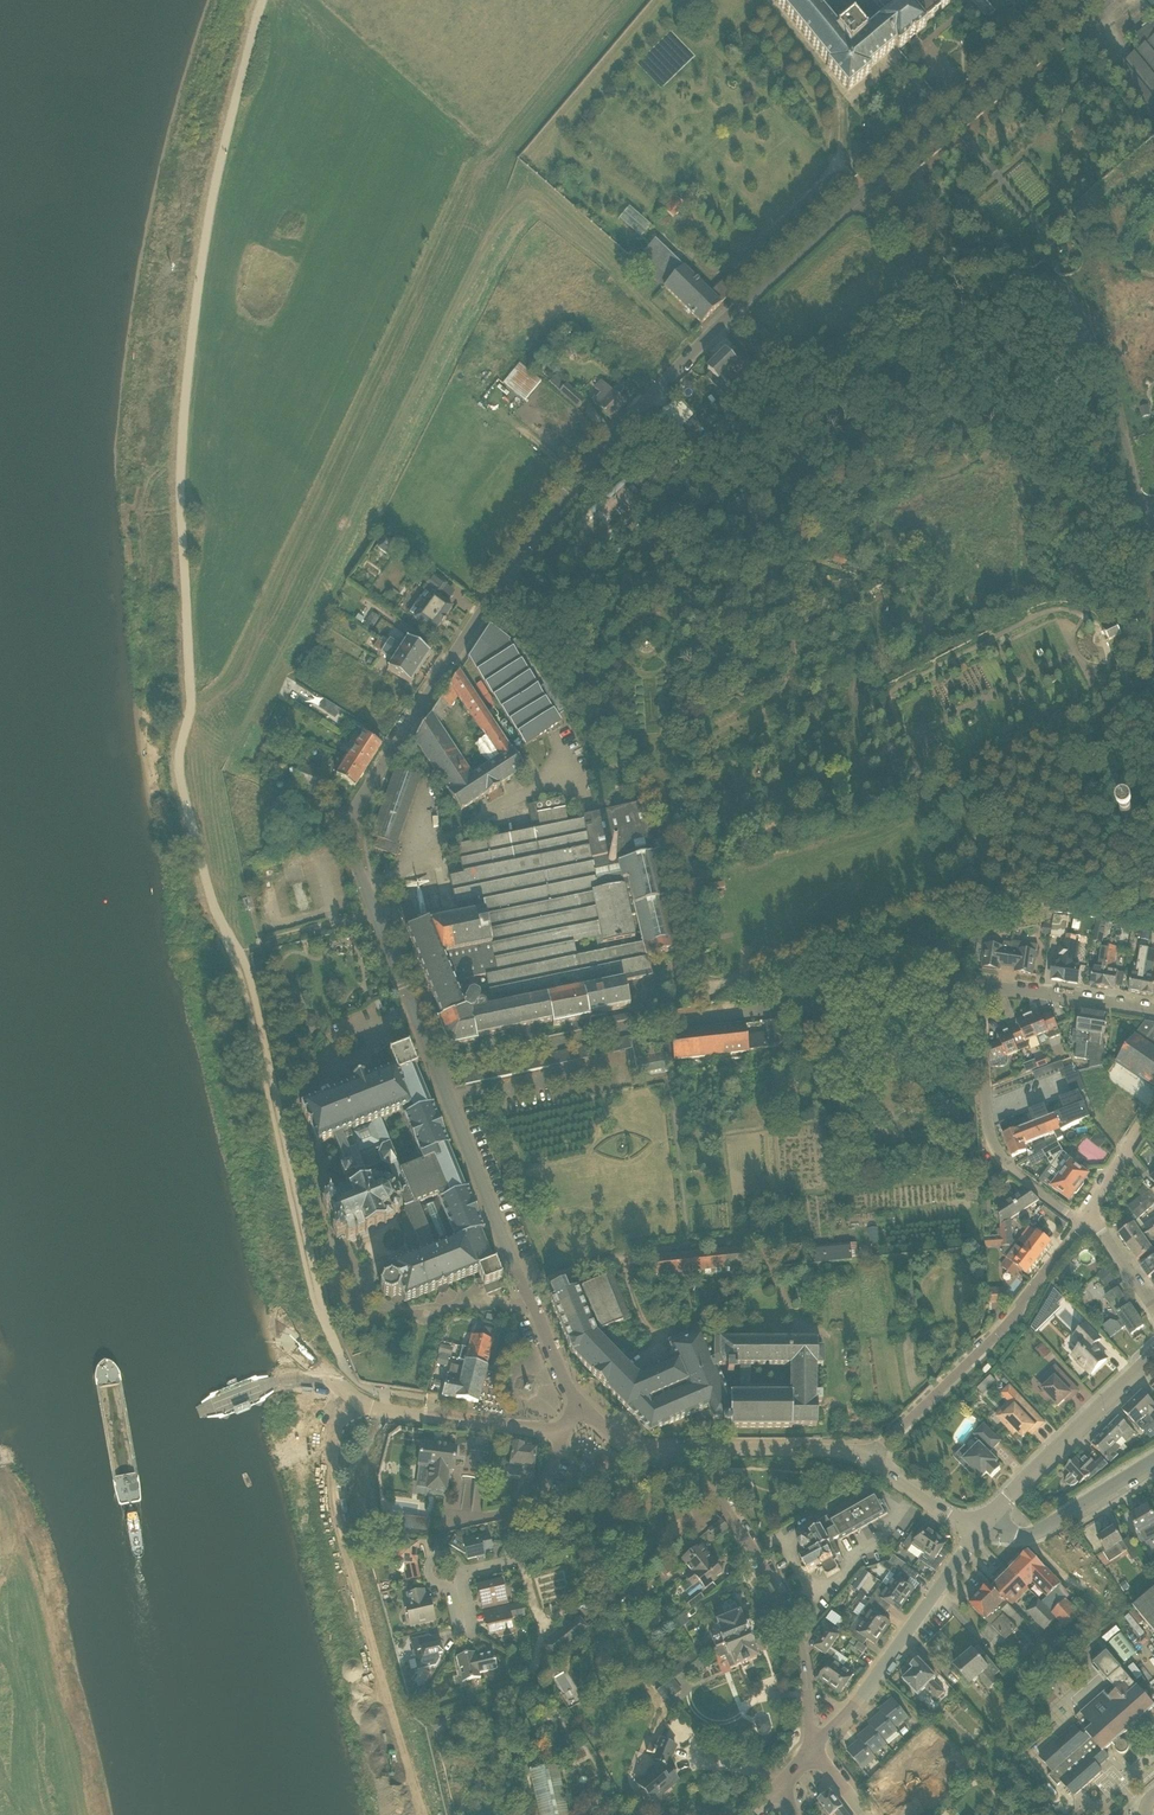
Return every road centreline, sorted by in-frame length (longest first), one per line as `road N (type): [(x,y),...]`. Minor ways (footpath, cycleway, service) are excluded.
road 1 (unclassified): [(437,1069),(355,862),(357,805),(594,461),(694,350),(855,198)]
road 2 (unclassified): [(437,1069),(682,1019),(980,988)]
road 3 (unclassified): [(1153,546),(1113,402),(1073,305),(1041,284),(919,259),(855,198)]
road 4 (track): [(702,990),(780,974),(900,926),(1153,850)]
road 5 (unclassified): [(582,1411),(517,1276),(437,1069)]
road 6 (tertiary): [(582,1411),(559,1430),(382,1413),(358,1405),(272,1327)]
road 7 (unclassified): [(870,1463),(1019,1306),(1080,1223)]
road 8 (unclassified): [(855,198),(1088,0)]
road 9 (tertiary): [(870,1463),(833,1451),(635,1448),(582,1411)]
road 10 (unclassified): [(813,1747),(795,1632),(748,1541),(705,1490)]
road 11 (unclassified): [(1080,1223),(1002,1163),(990,1133),(980,988)]
road 12 (unclassified): [(813,1747),(852,1710),(980,1531)]
road 13 (track): [(637,758),(657,794),(707,1016)]
road 14 (unclassified): [(980,1531),(1153,1356)]
road 15 (tertiary): [(980,1531),(1038,1531),(1153,1461)]
road 16 (unclassified): [(1153,1010),(980,988)]
road 17 (unclassified): [(1080,1223),(1153,1116)]
road 18 (tertiary): [(980,1531),(870,1463)]

